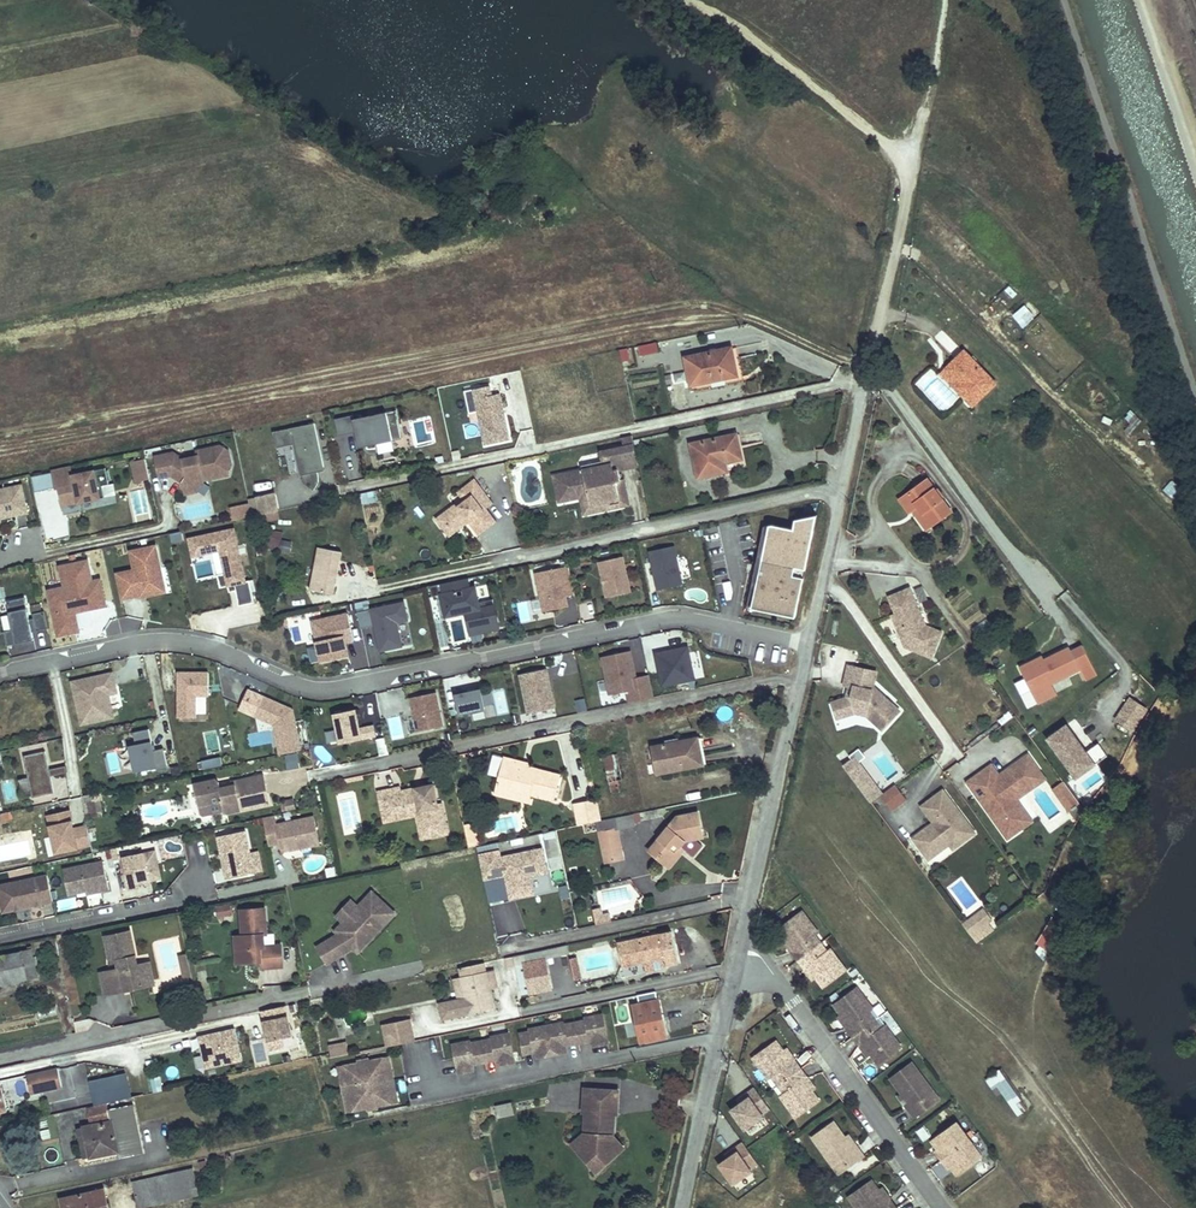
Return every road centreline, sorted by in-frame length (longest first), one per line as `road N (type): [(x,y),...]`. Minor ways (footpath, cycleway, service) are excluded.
road 1 (residential): [(0,674),(169,641),(204,646),(301,686),(330,690),(678,618),(808,645)]
road 2 (residential): [(910,186),(808,645)]
road 3 (residential): [(739,951),(765,963),(940,1207)]
road 4 (residential): [(808,645),(739,951)]
road 5 (track): [(690,0),(883,146),(910,186)]
road 6 (residential): [(739,951),(682,1207)]
road 7 (residential): [(0,937),(164,901),(197,878)]

